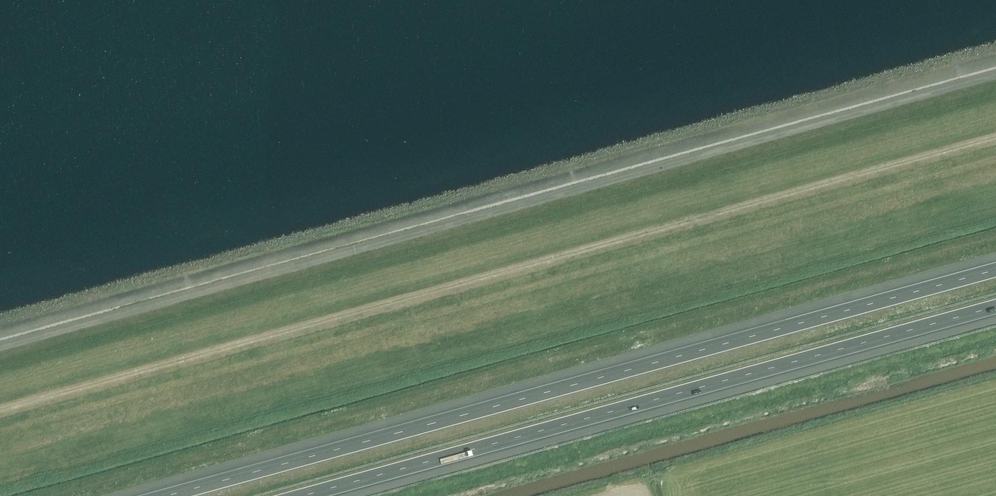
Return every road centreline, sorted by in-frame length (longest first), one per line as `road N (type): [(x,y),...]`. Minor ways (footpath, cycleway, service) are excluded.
road 1 (track): [(0,409),(995,134)]
road 2 (motorway): [(995,270),(167,495)]
road 3 (motorway): [(304,495),(995,307)]

